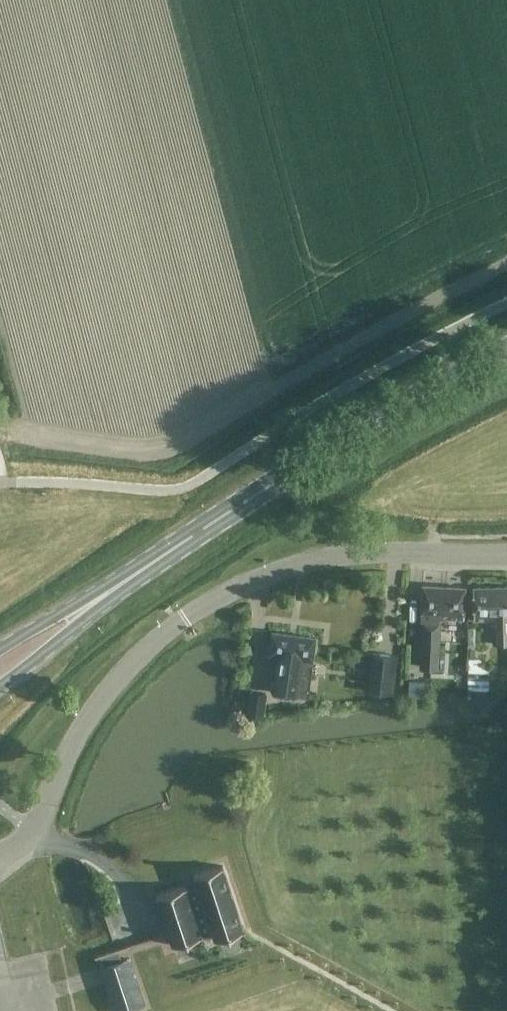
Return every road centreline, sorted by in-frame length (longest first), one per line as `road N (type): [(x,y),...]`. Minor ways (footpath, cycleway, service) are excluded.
road 1 (tertiary): [(0,860),(42,824),(78,733),(109,686),(149,646),(212,602),(272,573),(336,556),(506,554)]
road 2 (primary): [(127,580),(292,471),(506,350)]
road 3 (primary): [(0,687),(127,580)]
road 4 (primary): [(127,580),(0,650)]

